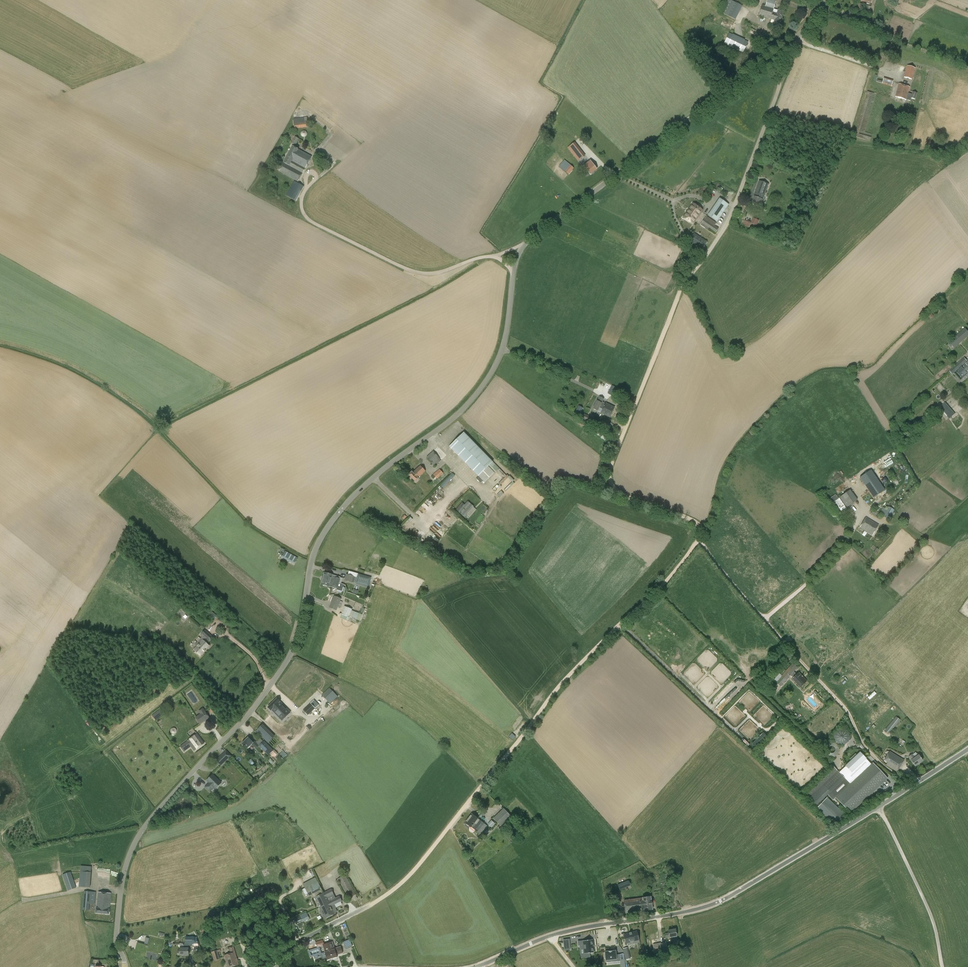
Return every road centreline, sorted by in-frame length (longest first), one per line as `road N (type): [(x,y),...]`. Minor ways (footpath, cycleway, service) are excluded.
road 1 (unclassified): [(124,966),(116,943),(119,900),(143,828),(291,661),(320,546),(343,510),(466,413),(493,380),(505,354),(524,243),(794,40),(827,0)]
road 2 (track): [(698,541),(696,522),(618,492),(609,474),(679,290),(729,217),(778,89),(768,61)]
road 3 (track): [(367,906),(406,878),(560,685),(698,541)]
road 4 (unclassified): [(481,965),(576,929),(711,905),(879,807)]
road 5 (track): [(908,787),(864,747),(846,709),(698,541)]
road 6 (track): [(524,243),(423,274),(296,211)]
road 7 (unclassified): [(948,966),(940,928),(879,807)]
road 8 (track): [(764,619),(831,560),(858,521)]

